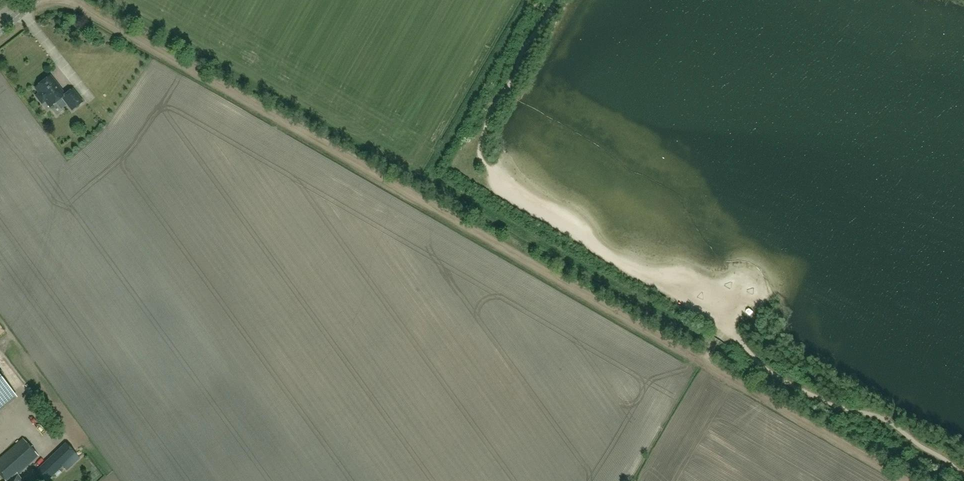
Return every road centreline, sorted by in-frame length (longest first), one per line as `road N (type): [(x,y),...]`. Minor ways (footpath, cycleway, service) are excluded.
road 1 (track): [(75,0),(907,480)]

